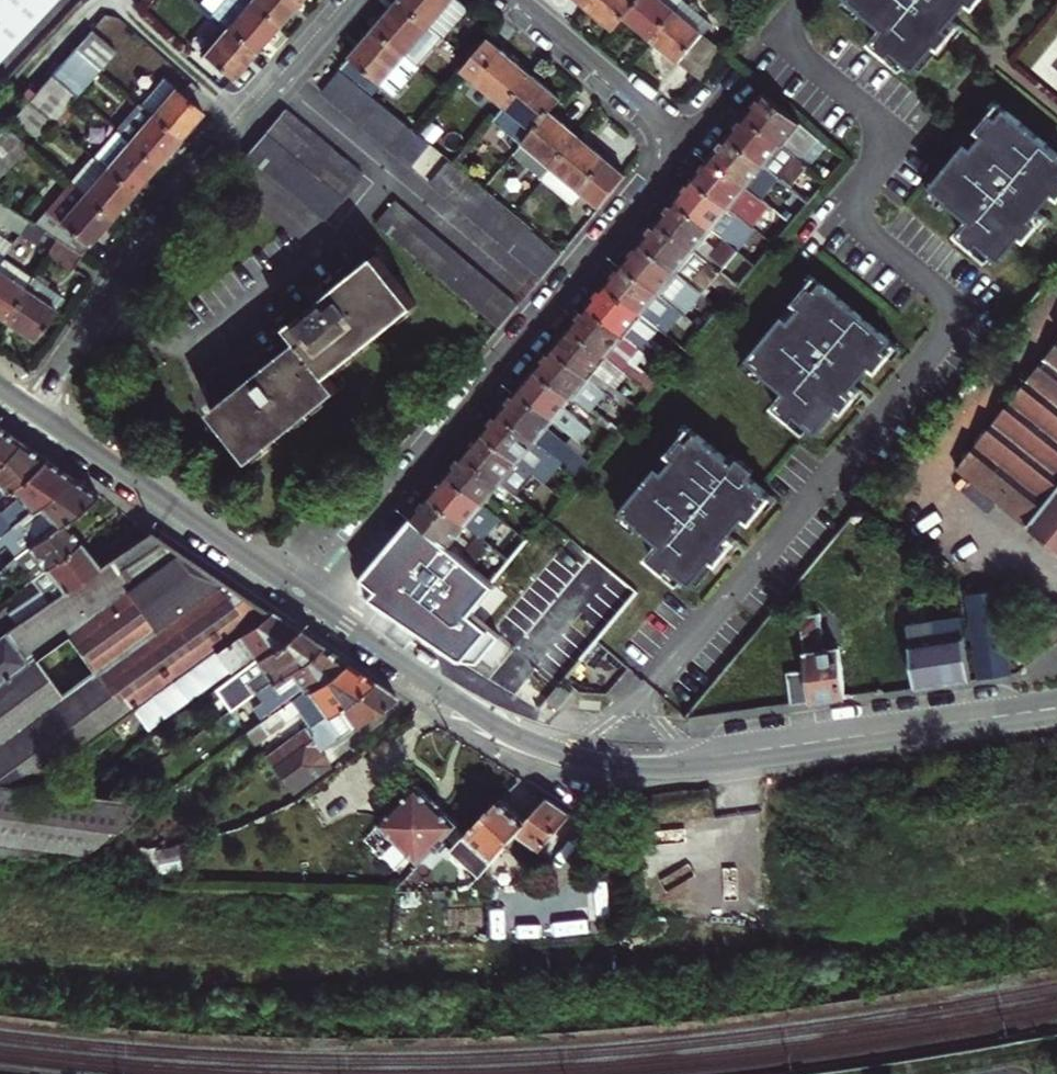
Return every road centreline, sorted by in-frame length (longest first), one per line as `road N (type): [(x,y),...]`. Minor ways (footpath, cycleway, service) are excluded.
road 1 (secondary): [(314,603),(495,726),(597,762),(680,764),(1056,710)]
road 2 (residential): [(314,603),(689,143)]
road 3 (residential): [(245,127),(123,270),(28,407)]
road 4 (secondary): [(28,407),(314,603)]
road 5 (residential): [(689,143),(518,0)]
road 6 (unclassified): [(245,127),(112,0)]
road 7 (residential): [(354,0),(245,127)]
road 8 (unclassified): [(96,0),(0,102)]

